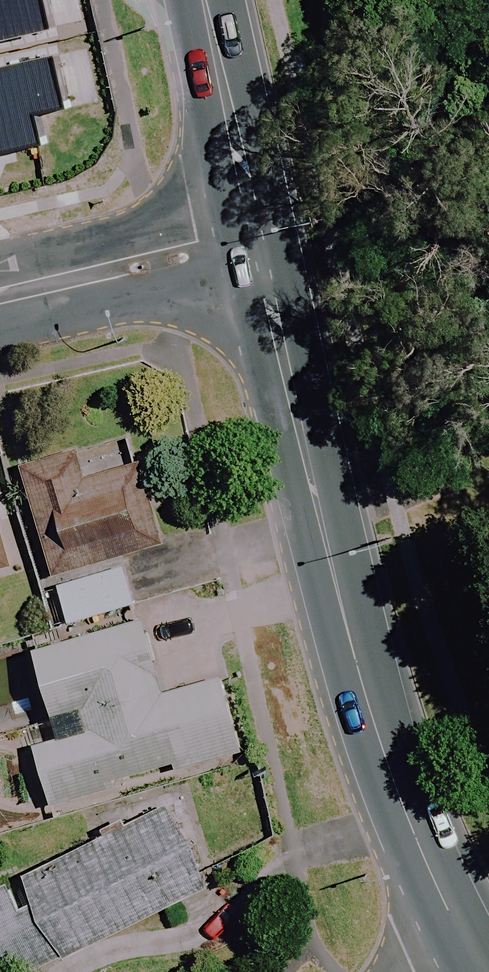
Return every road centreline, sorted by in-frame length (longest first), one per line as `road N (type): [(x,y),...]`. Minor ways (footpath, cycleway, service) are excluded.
road 1 (secondary): [(476,971),(414,835),(368,704),(317,520),(257,235)]
road 2 (residential): [(257,235),(0,295)]
road 3 (secondary): [(257,235),(205,0)]

